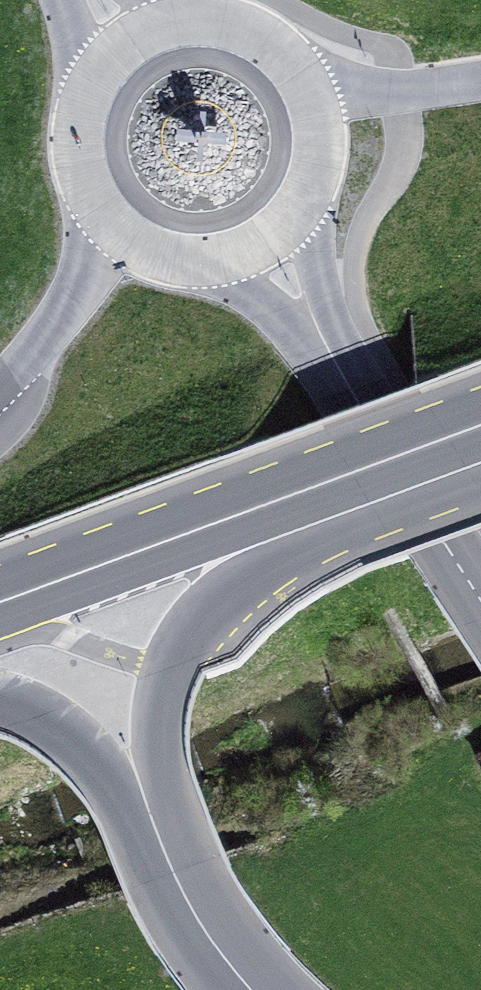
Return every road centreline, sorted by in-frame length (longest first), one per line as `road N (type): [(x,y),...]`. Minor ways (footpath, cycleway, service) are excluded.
road 1 (secondary): [(0,611),(480,427)]
road 2 (secondary): [(143,784),(156,665),(167,636),(195,604),(284,554),(480,479)]
road 3 (tertiary): [(480,589),(259,239)]
road 4 (secondary): [(143,784),(193,906),(256,989)]
road 5 (secondary): [(120,218),(83,282),(0,389)]
road 6 (tertiary): [(147,43),(105,83),(94,110),(93,168),(120,218)]
road 7 (tertiary): [(307,97),(290,70),(239,34),(176,31),(147,43)]
road 8 (secondary): [(480,84),(307,97)]
road 9 (secondary): [(0,694),(31,701),(143,784)]
road 10 (tertiary): [(259,239),(298,201),(310,177),(314,123),(307,97)]
road 11 (tertiary): [(120,218),(186,253),(259,239)]

